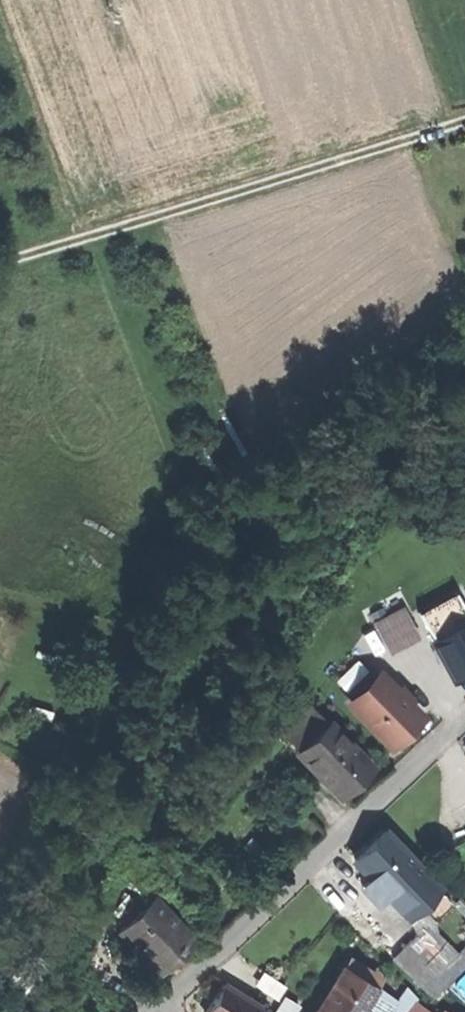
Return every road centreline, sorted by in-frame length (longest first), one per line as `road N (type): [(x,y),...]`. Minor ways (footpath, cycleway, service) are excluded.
road 1 (track): [(0,266),(464,125)]
road 2 (residential): [(464,714),(167,1011)]

